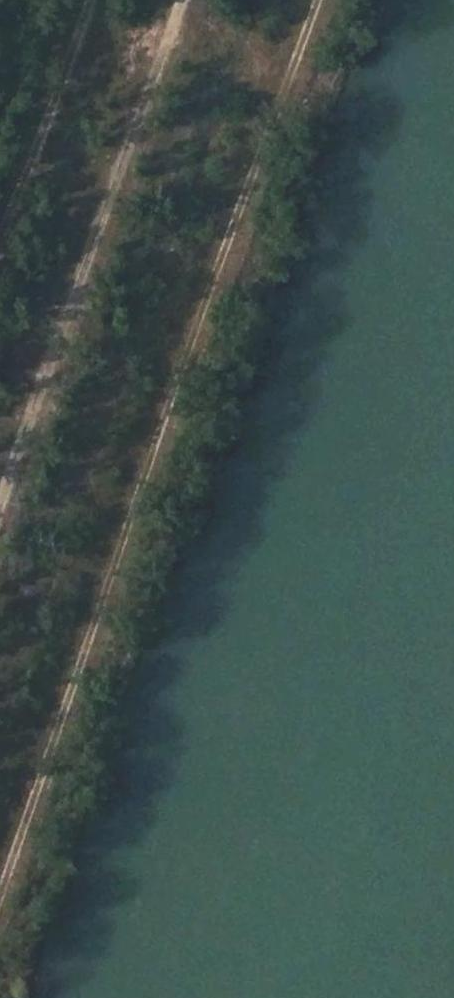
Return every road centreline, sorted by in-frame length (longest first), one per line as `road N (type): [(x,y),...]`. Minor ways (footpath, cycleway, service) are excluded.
road 1 (track): [(0,891),(322,0)]
road 2 (track): [(180,0),(0,508)]
road 3 (track): [(0,243),(86,0)]

